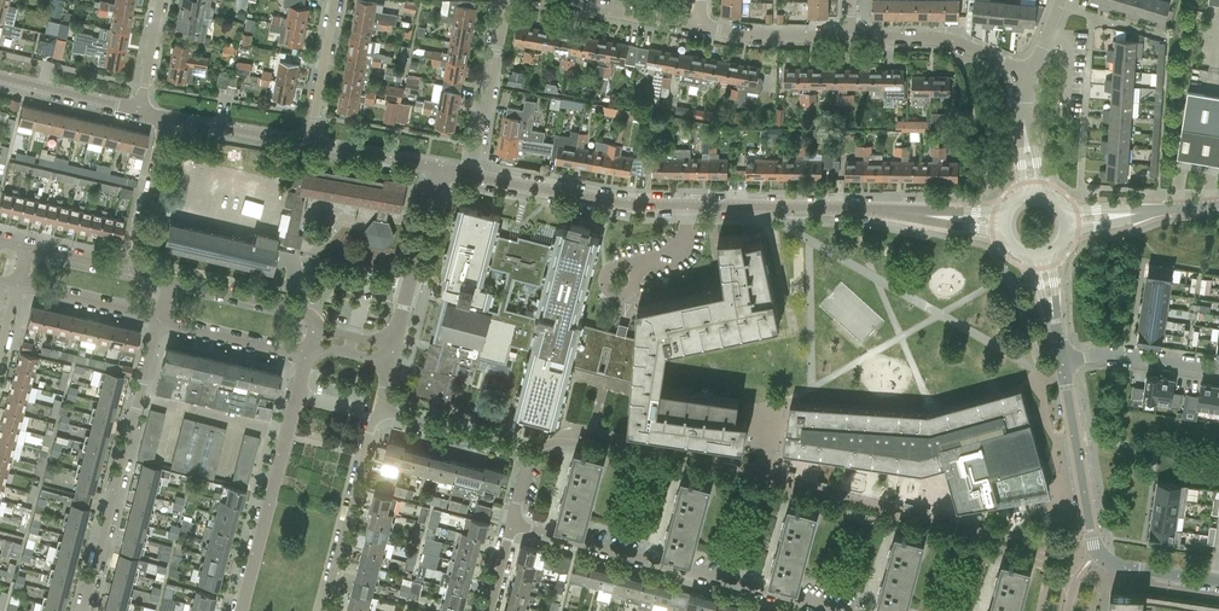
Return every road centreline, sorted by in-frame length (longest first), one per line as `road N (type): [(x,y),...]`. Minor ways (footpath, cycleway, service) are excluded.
road 1 (tertiary): [(942,219),(614,203),(471,178)]
road 2 (residential): [(509,525),(845,610)]
road 3 (tertiary): [(1217,583),(1119,569),(1095,556),(1060,355)]
road 4 (residential): [(85,610),(159,324)]
road 5 (residential): [(241,610),(306,357)]
road 6 (residential): [(376,410),(522,450),(509,525)]
road 7 (residential): [(323,610),(376,410)]
road 8 (residential): [(1029,77),(958,45),(852,41)]
road 9 (tertiary): [(392,345),(439,169)]
road 10 (residential): [(471,178),(506,0)]
road 11 (residential): [(131,278),(165,117)]
road 12 (tertiary): [(316,328),(301,313),(166,286)]
road 13 (residential): [(1218,370),(1060,355)]
road 14 (residential): [(852,41),(747,39),(697,29)]
road 15 (residential): [(697,29),(549,0)]
road 16 (tertiary): [(159,324),(306,357)]
road 17 (tertiary): [(13,289),(159,324)]
road 18 (residential): [(309,145),(334,0)]
road 19 (residential): [(165,117),(309,145)]
road 20 (residential): [(0,78),(139,111)]
road 21 (residential): [(309,145),(439,169)]

